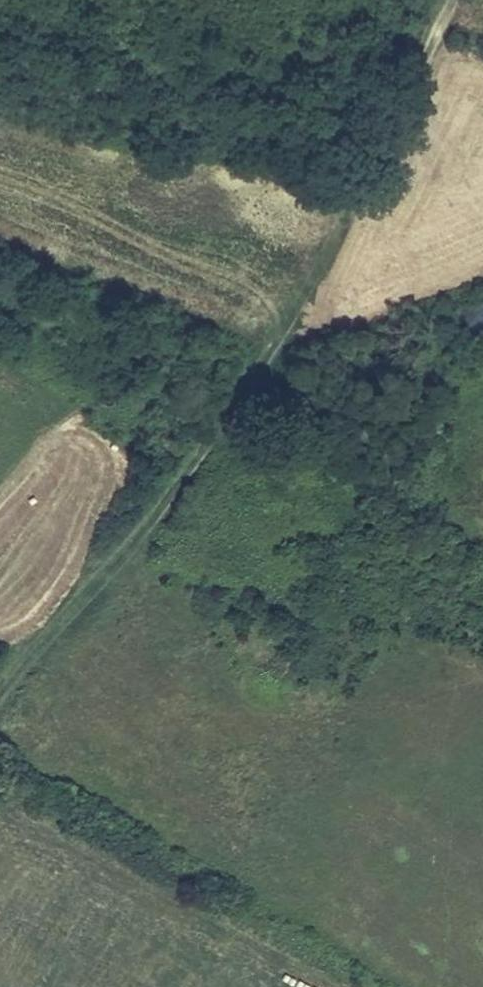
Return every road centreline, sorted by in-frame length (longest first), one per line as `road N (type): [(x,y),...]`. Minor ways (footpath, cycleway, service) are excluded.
road 1 (track): [(0,214),(49,227),(259,321),(273,347),(0,688)]
road 2 (track): [(0,732),(104,711),(345,700),(482,672)]
road 3 (track): [(482,537),(453,512),(449,492),(456,404),(482,379)]

